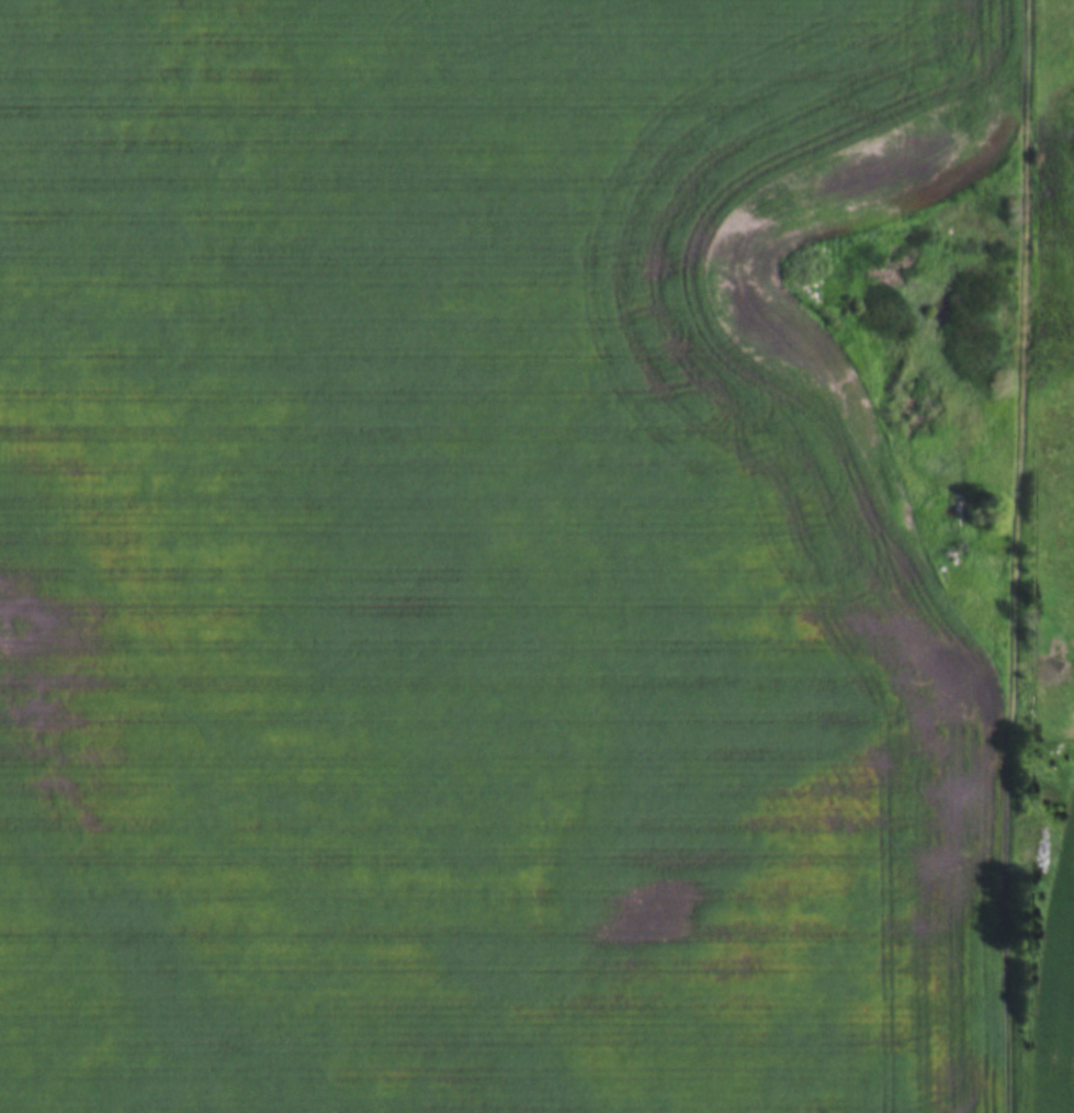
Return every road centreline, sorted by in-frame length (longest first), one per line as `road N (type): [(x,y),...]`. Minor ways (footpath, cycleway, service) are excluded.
road 1 (track): [(1007,1112),(1007,794),(1029,0)]

